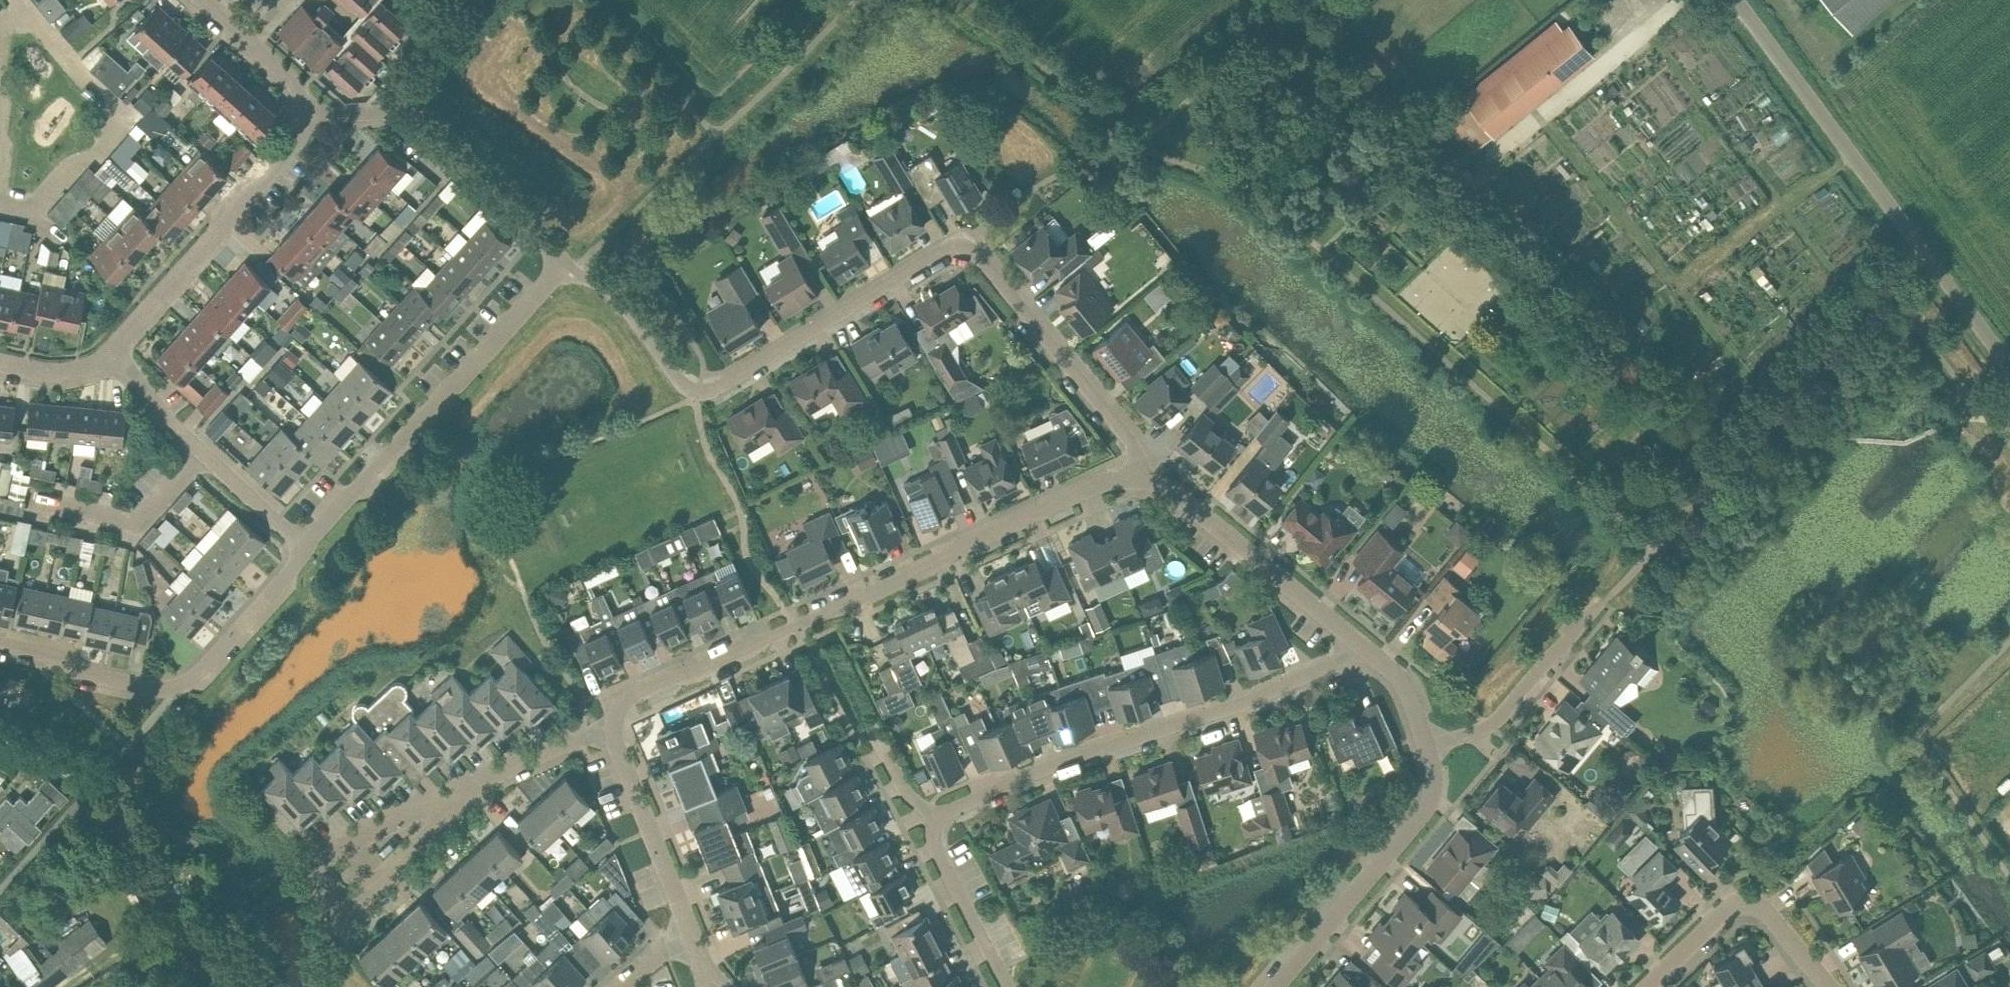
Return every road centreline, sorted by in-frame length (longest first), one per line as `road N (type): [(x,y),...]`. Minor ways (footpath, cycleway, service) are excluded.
road 1 (unclassified): [(1142,478),(1134,447),(969,247),(939,252),(718,387),(699,390),(673,375),(600,284),(563,265)]
road 2 (residential): [(611,731),(622,703),(1100,481),(1142,478)]
road 3 (residential): [(936,823),(1081,754),(1289,686),(1360,644)]
road 4 (unclassified): [(2009,369),(1738,0)]
road 5 (residential): [(307,551),(563,265)]
road 6 (residential): [(307,551),(175,691),(0,647)]
road 7 (unclassified): [(563,265),(388,113),(308,119)]
road 8 (residential): [(308,119),(110,351)]
road 9 (residential): [(455,796),(317,858),(336,907),(411,849)]
road 10 (unclassified): [(1276,986),(1429,796),(1428,744)]
road 11 (residential): [(307,551),(151,404),(110,351)]
road 12 (unclassified): [(1360,644),(1202,511),(1142,478)]
road 13 (residential): [(1428,744),(1487,727),(1602,603)]
road 14 (residential): [(692,941),(611,731)]
road 15 (residential): [(1008,986),(938,852),(936,823)]
road 16 (residential): [(455,796),(611,731)]
road 17 (residential): [(1648,986),(1730,907),(1749,902)]
road 18 (unclassified): [(1428,744),(1400,679),(1360,644)]

